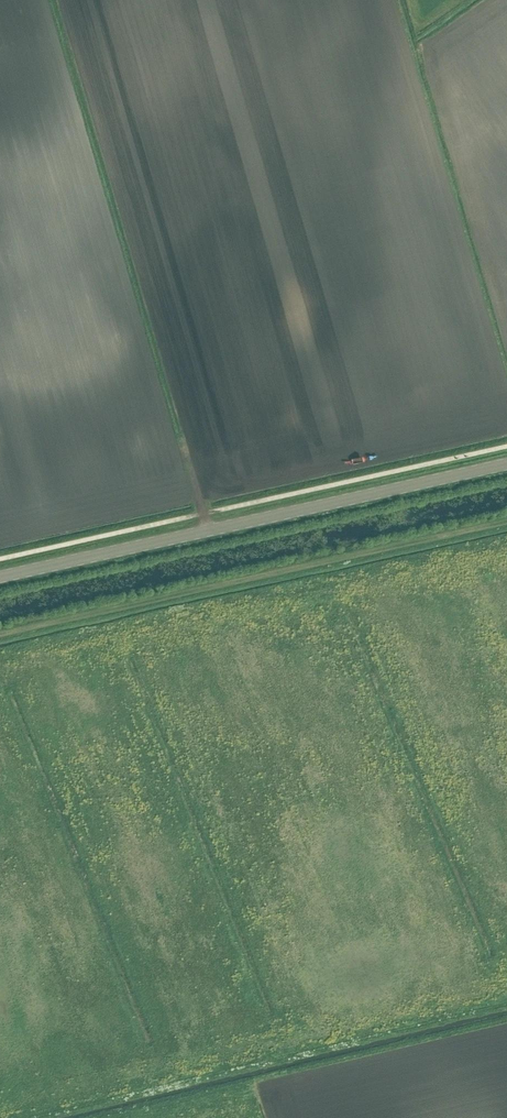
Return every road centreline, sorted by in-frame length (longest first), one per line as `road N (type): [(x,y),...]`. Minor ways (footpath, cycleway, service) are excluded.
road 1 (tertiary): [(506,464),(0,578)]
road 2 (track): [(0,633),(506,522)]

